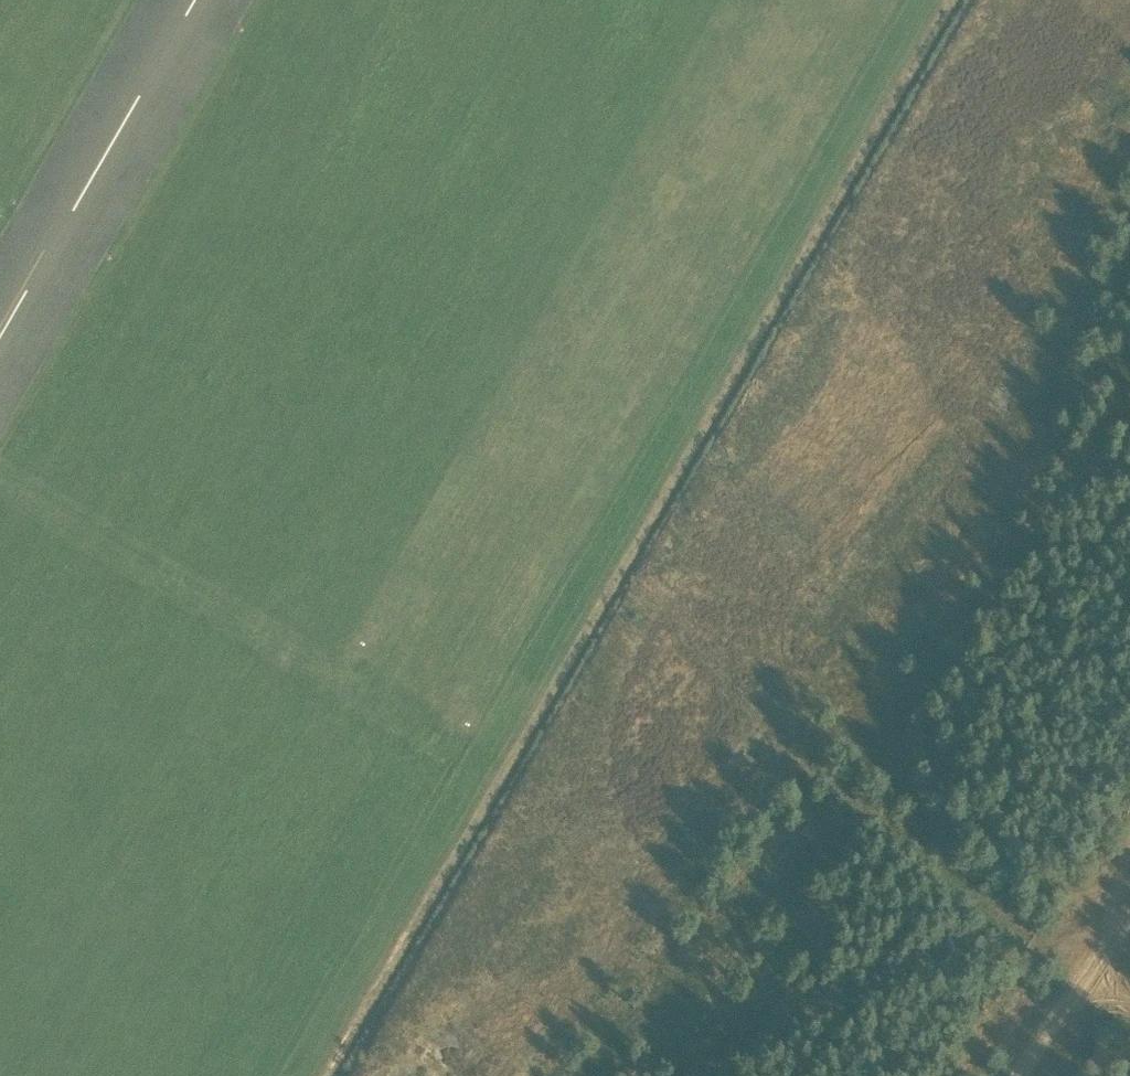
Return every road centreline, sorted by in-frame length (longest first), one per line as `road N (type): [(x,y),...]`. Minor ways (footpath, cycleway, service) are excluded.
road 1 (track): [(1019,1075),(1129,916)]

